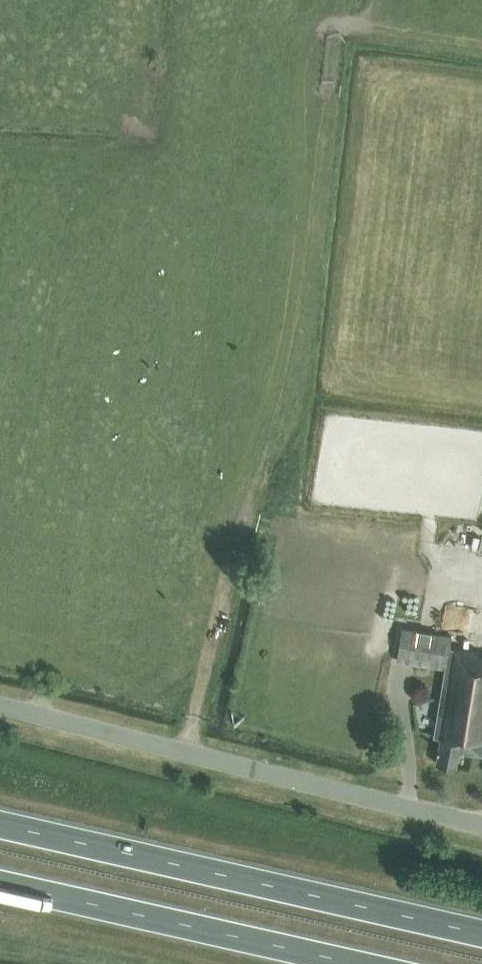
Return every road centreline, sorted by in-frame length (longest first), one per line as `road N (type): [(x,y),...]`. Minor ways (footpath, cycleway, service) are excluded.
road 1 (unclassified): [(481,822),(0,705)]
road 2 (trunk): [(481,933),(0,824)]
road 3 (trunk): [(0,882),(361,963)]

